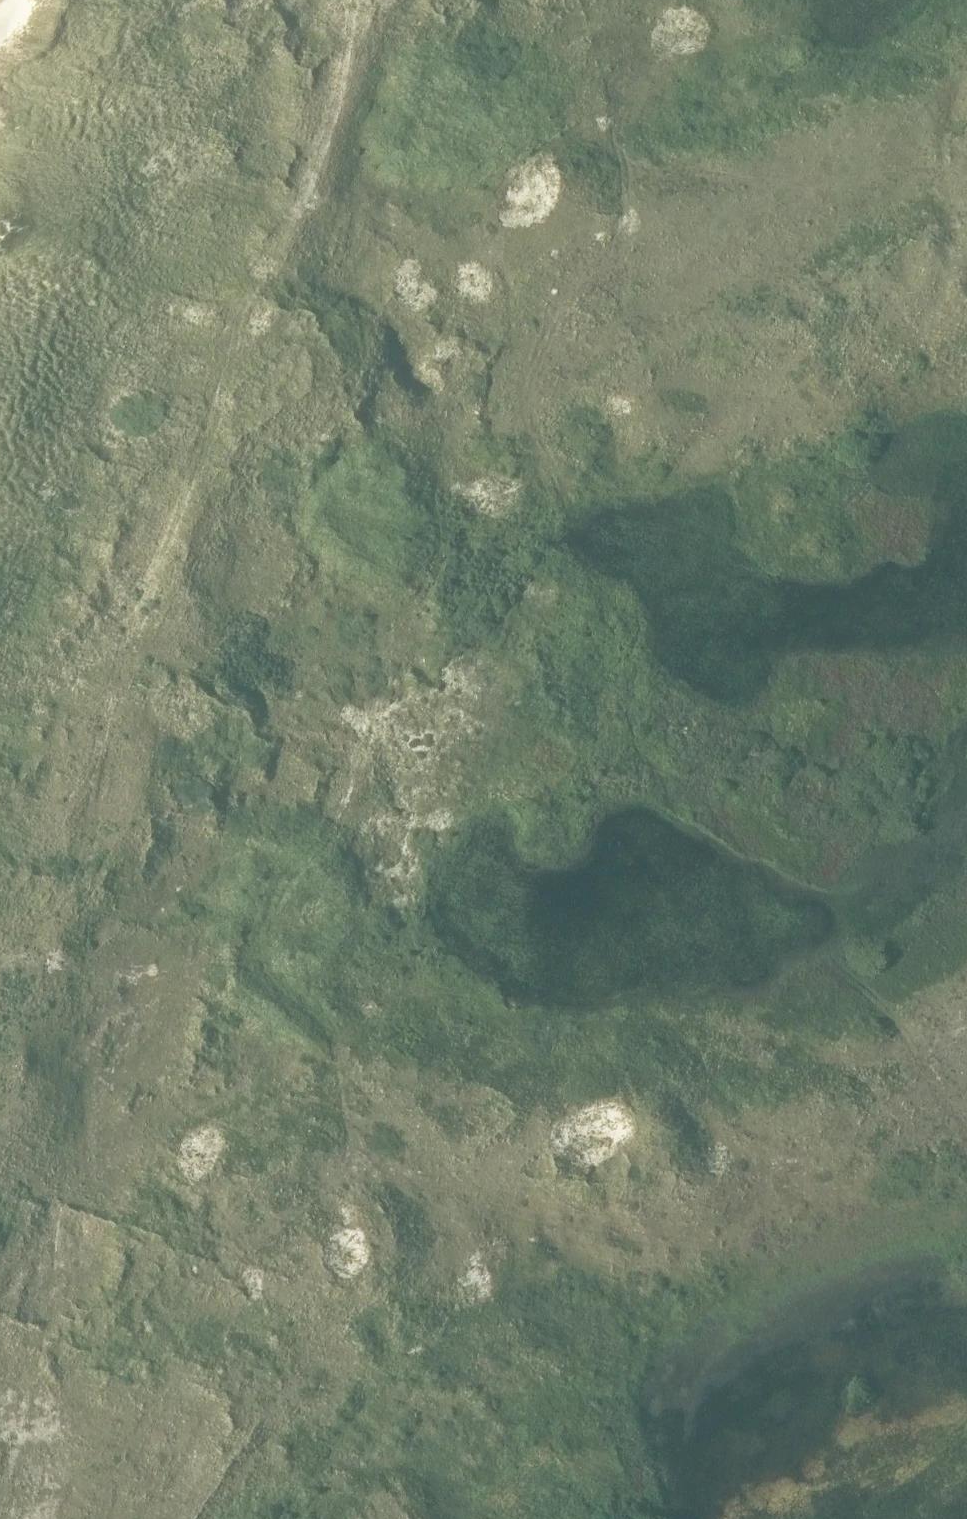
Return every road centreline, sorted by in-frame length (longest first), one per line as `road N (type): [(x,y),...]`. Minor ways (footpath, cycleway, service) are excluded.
road 1 (track): [(966,1130),(881,997),(836,953)]

